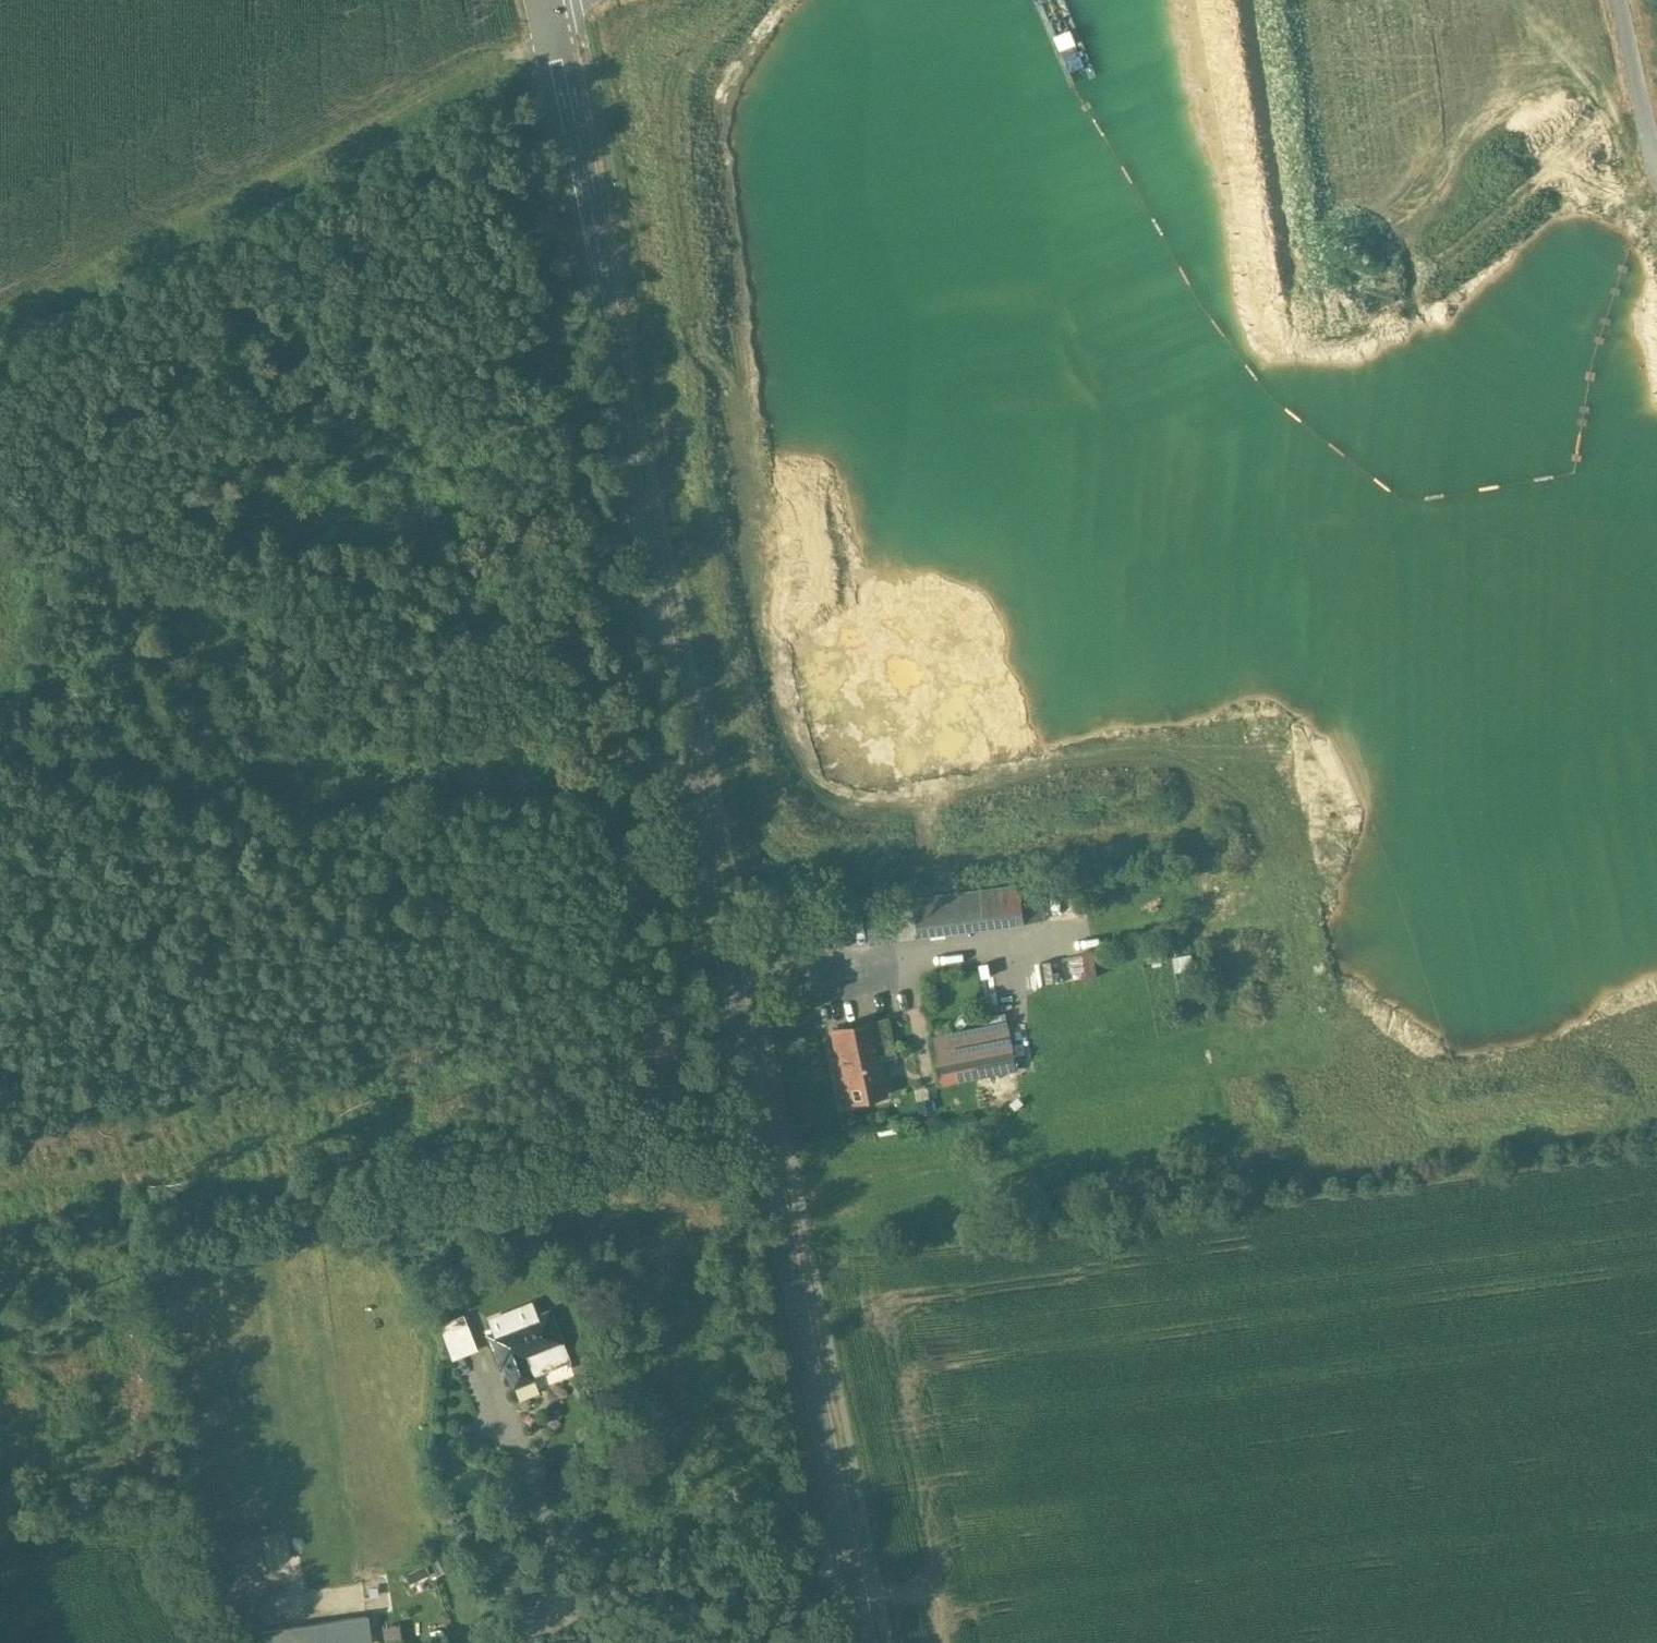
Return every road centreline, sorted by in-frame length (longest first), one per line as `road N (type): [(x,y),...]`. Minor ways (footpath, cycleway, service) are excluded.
road 1 (tertiary): [(865,1642),(545,0)]
road 2 (track): [(551,33),(0,318)]
road 3 (unclassified): [(1619,0),(1656,157)]

